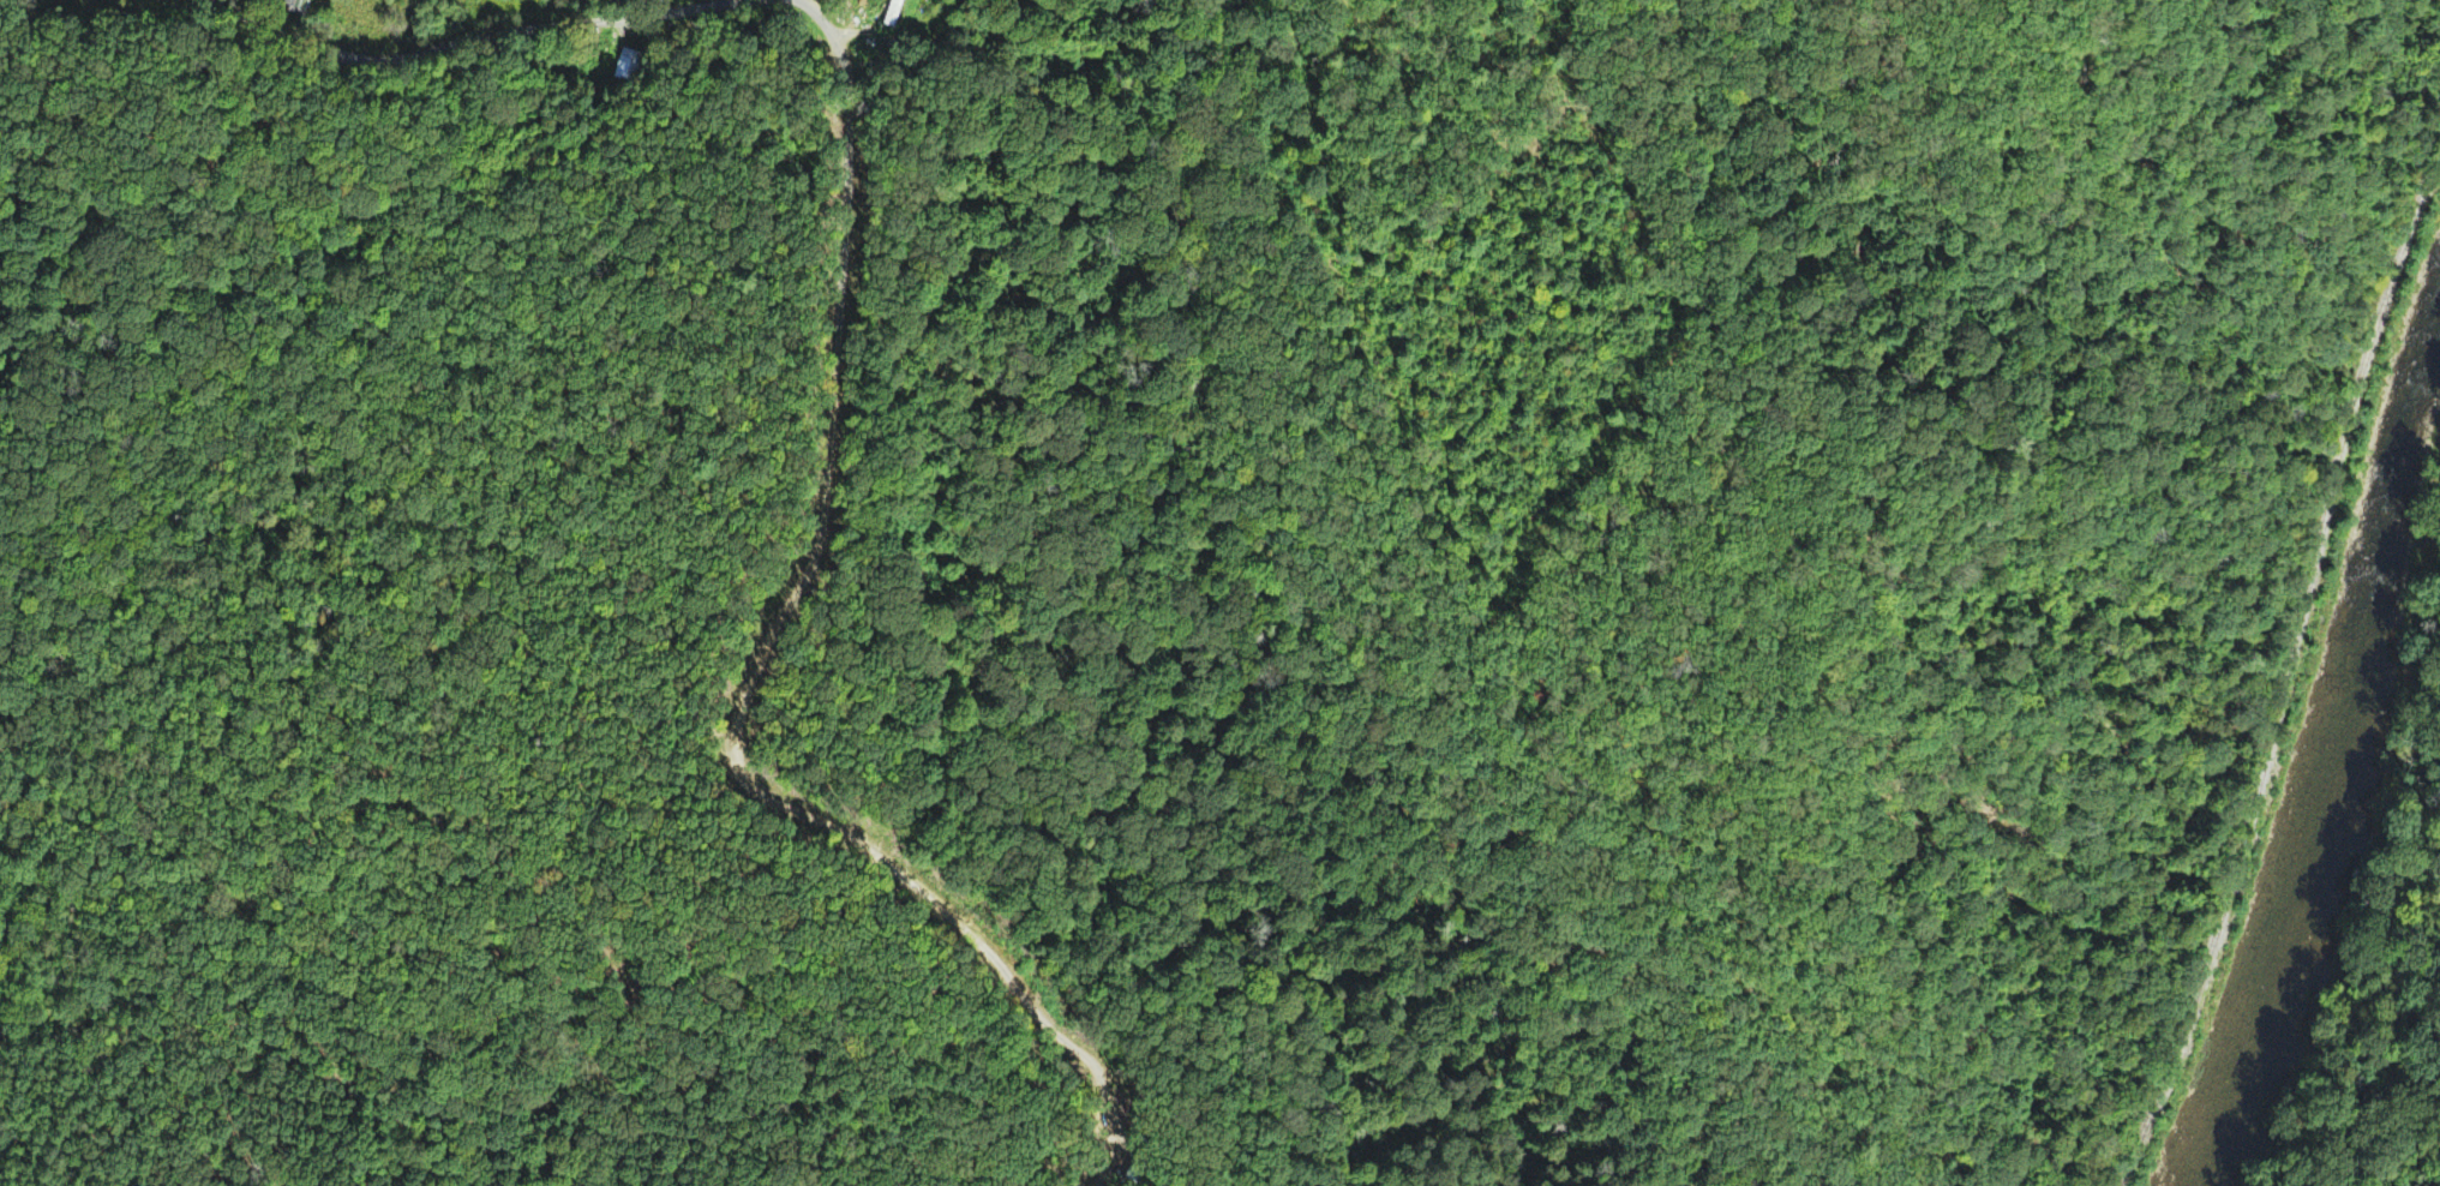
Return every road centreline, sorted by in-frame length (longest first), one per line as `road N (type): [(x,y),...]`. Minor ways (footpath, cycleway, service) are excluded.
road 1 (residential): [(833,12),(643,25),(366,62),(300,44),(214,0)]

